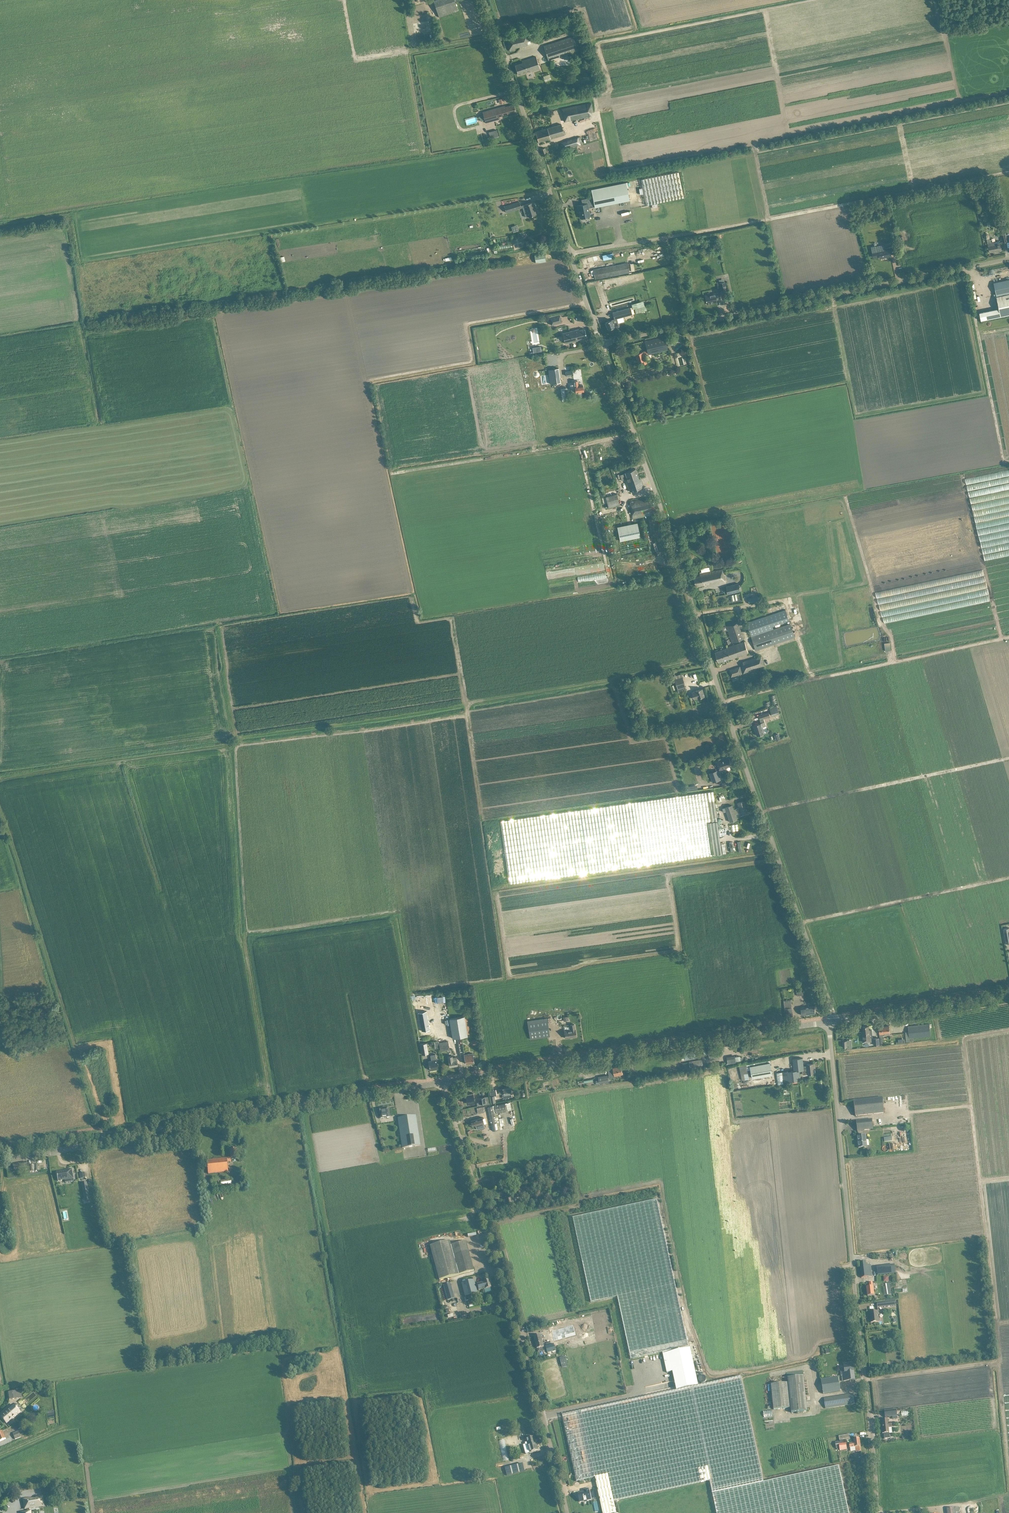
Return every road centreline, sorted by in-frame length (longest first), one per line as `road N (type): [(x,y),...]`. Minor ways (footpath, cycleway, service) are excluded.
road 1 (unclassified): [(832,1022),(682,567),(600,346)]
road 2 (unclassified): [(877,1512),(832,1022)]
road 3 (unclassified): [(0,1160),(442,1082)]
road 4 (unclassified): [(569,1512),(442,1082)]
road 5 (unclassified): [(571,254),(1008,174)]
road 6 (unclassified): [(600,346),(1008,262)]
road 7 (unclassified): [(442,1082),(832,1022)]
road 8 (track): [(0,808),(103,1141)]
road 9 (unclassified): [(571,254),(485,0)]
road 10 (unclassified): [(370,384),(471,364),(474,325),(587,306)]
road 11 (unclassified): [(832,1022),(1008,992)]

